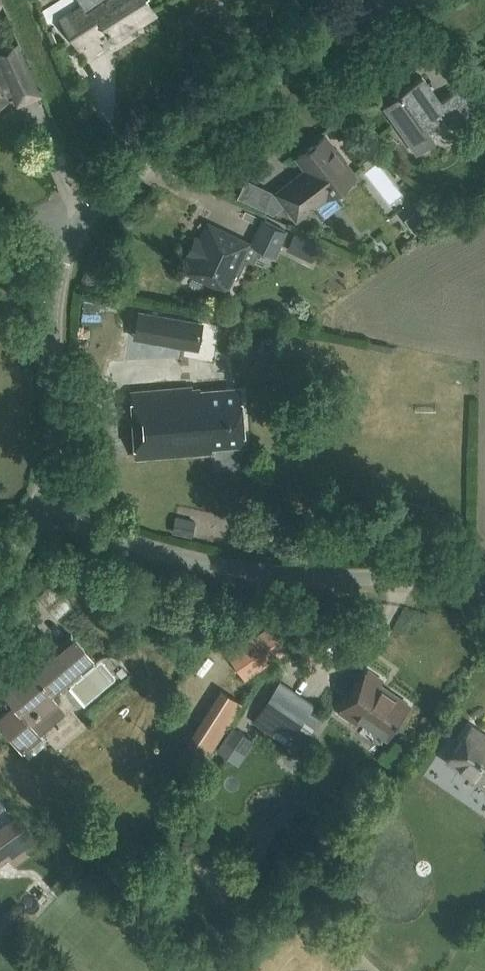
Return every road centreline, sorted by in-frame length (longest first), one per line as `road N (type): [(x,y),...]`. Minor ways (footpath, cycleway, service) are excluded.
road 1 (unclassified): [(484,587),(234,567),(132,543),(44,508)]
road 2 (unclassified): [(389,0),(150,154),(95,203),(71,245)]
road 3 (unclassified): [(71,245),(59,274),(44,508)]

